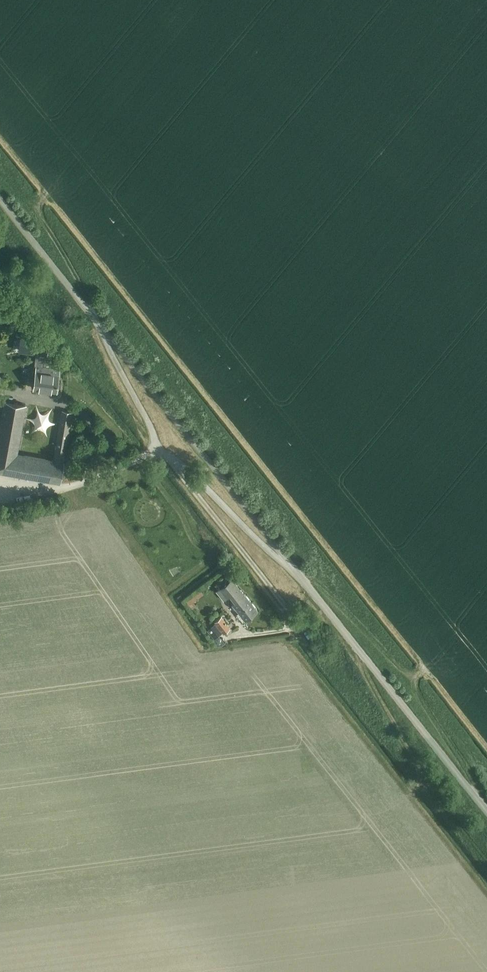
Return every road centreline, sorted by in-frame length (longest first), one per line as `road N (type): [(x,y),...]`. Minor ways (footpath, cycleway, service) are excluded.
road 1 (unclassified): [(486,813),(292,569)]
road 2 (unclassified): [(292,569),(100,326)]
road 3 (track): [(296,574),(320,586),(411,680),(475,797)]
road 4 (unclassified): [(167,456),(290,613),(297,624),(285,631)]
road 5 (track): [(92,316),(35,205),(0,172)]
road 6 (unclassified): [(292,569),(167,456)]
road 7 (unclassified): [(100,326),(0,201)]
road 8 (unclassified): [(167,456),(100,326)]

